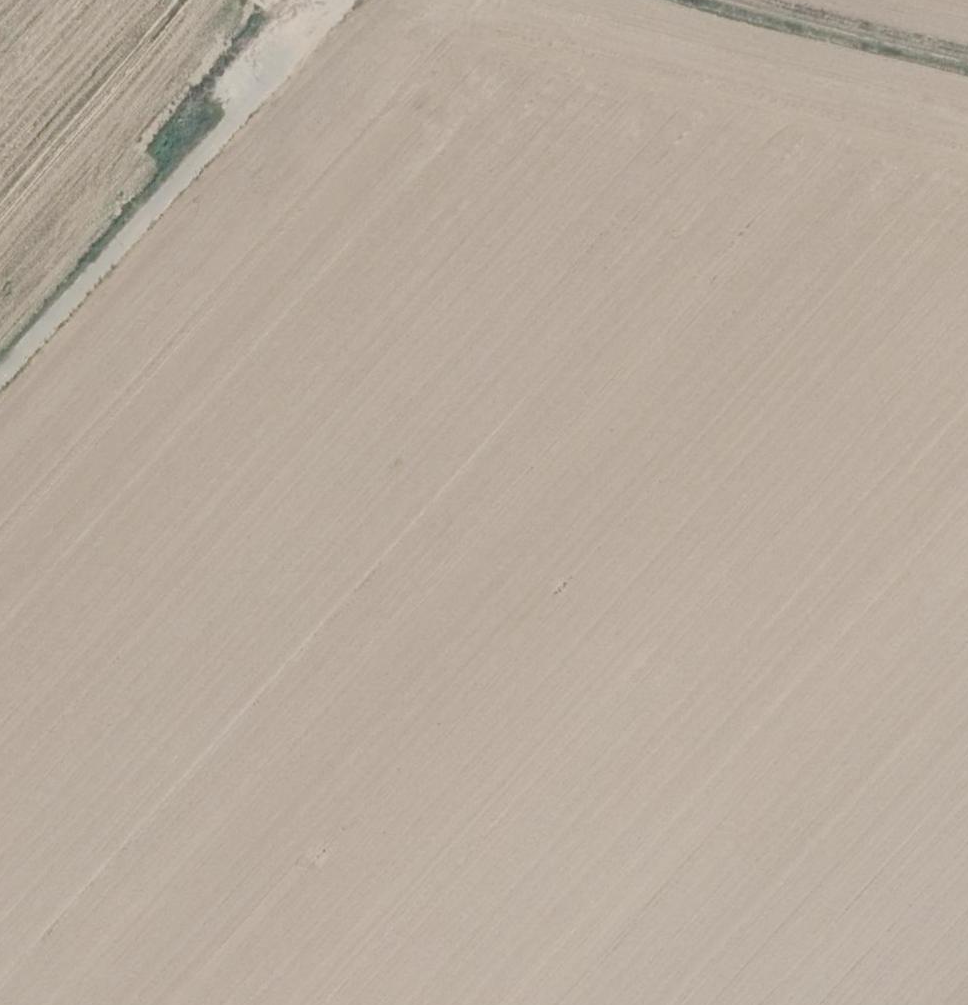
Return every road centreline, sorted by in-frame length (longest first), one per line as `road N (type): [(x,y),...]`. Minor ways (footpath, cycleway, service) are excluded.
road 1 (track): [(0,371),(338,0)]
road 2 (track): [(739,0),(967,59)]

